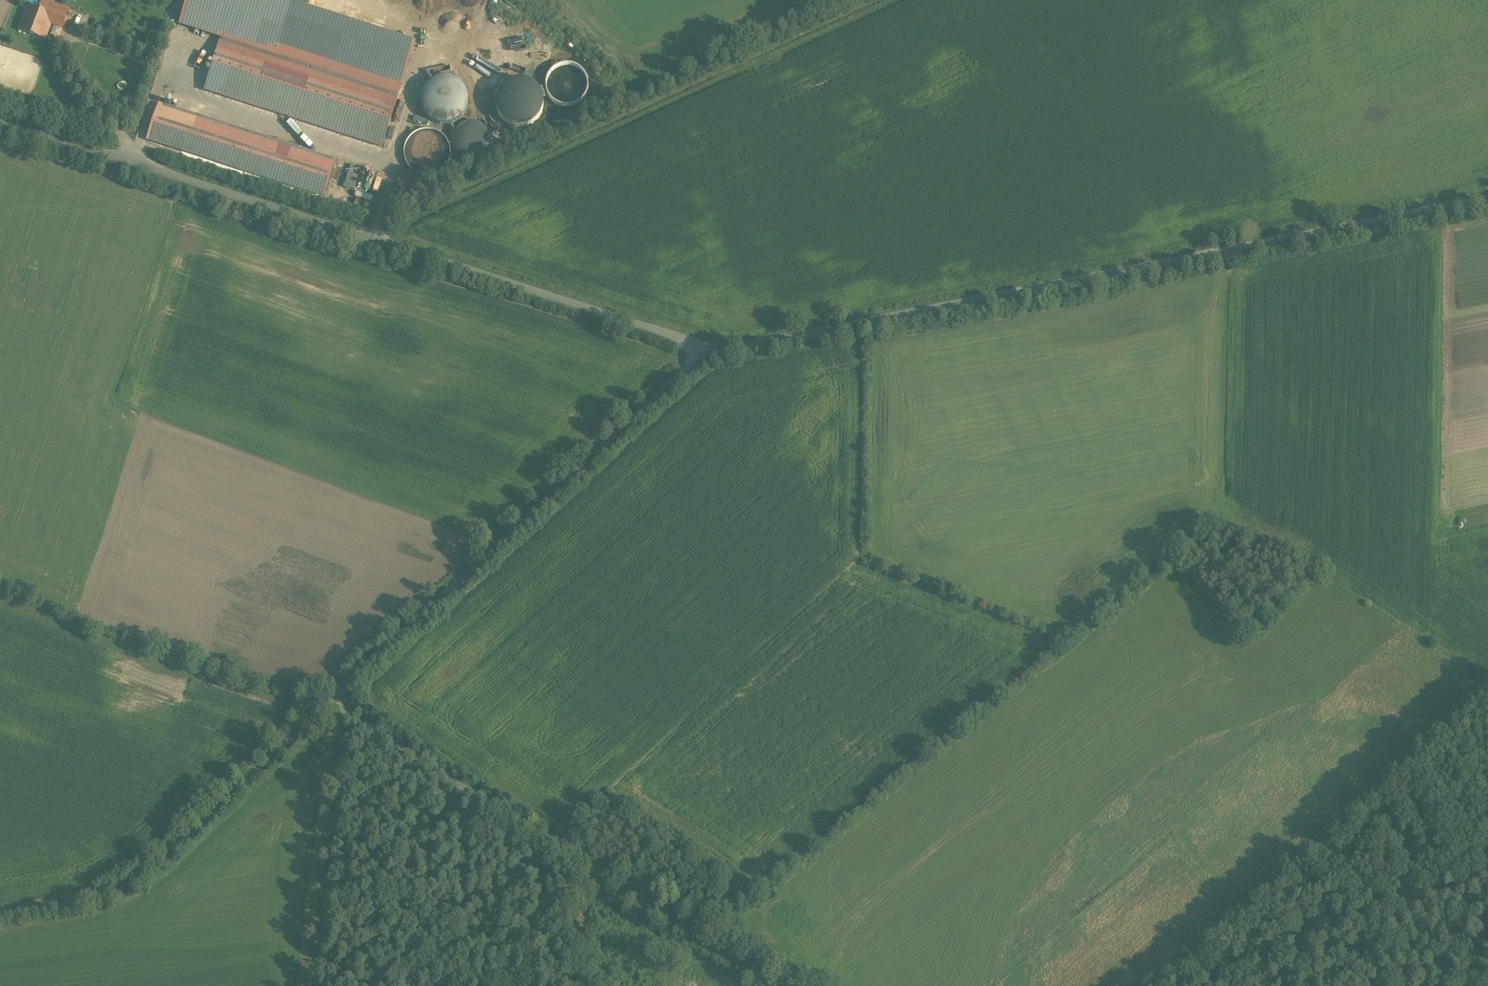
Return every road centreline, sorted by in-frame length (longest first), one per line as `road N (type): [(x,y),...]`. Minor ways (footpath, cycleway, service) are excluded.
road 1 (unclassified): [(704,342),(722,345),(1487,196)]
road 2 (unclassified): [(0,117),(704,342)]
road 3 (unclassified): [(785,985),(330,698)]
road 4 (unclassified): [(330,698),(704,342)]
road 5 (unclassified): [(0,914),(118,896),(330,698)]

